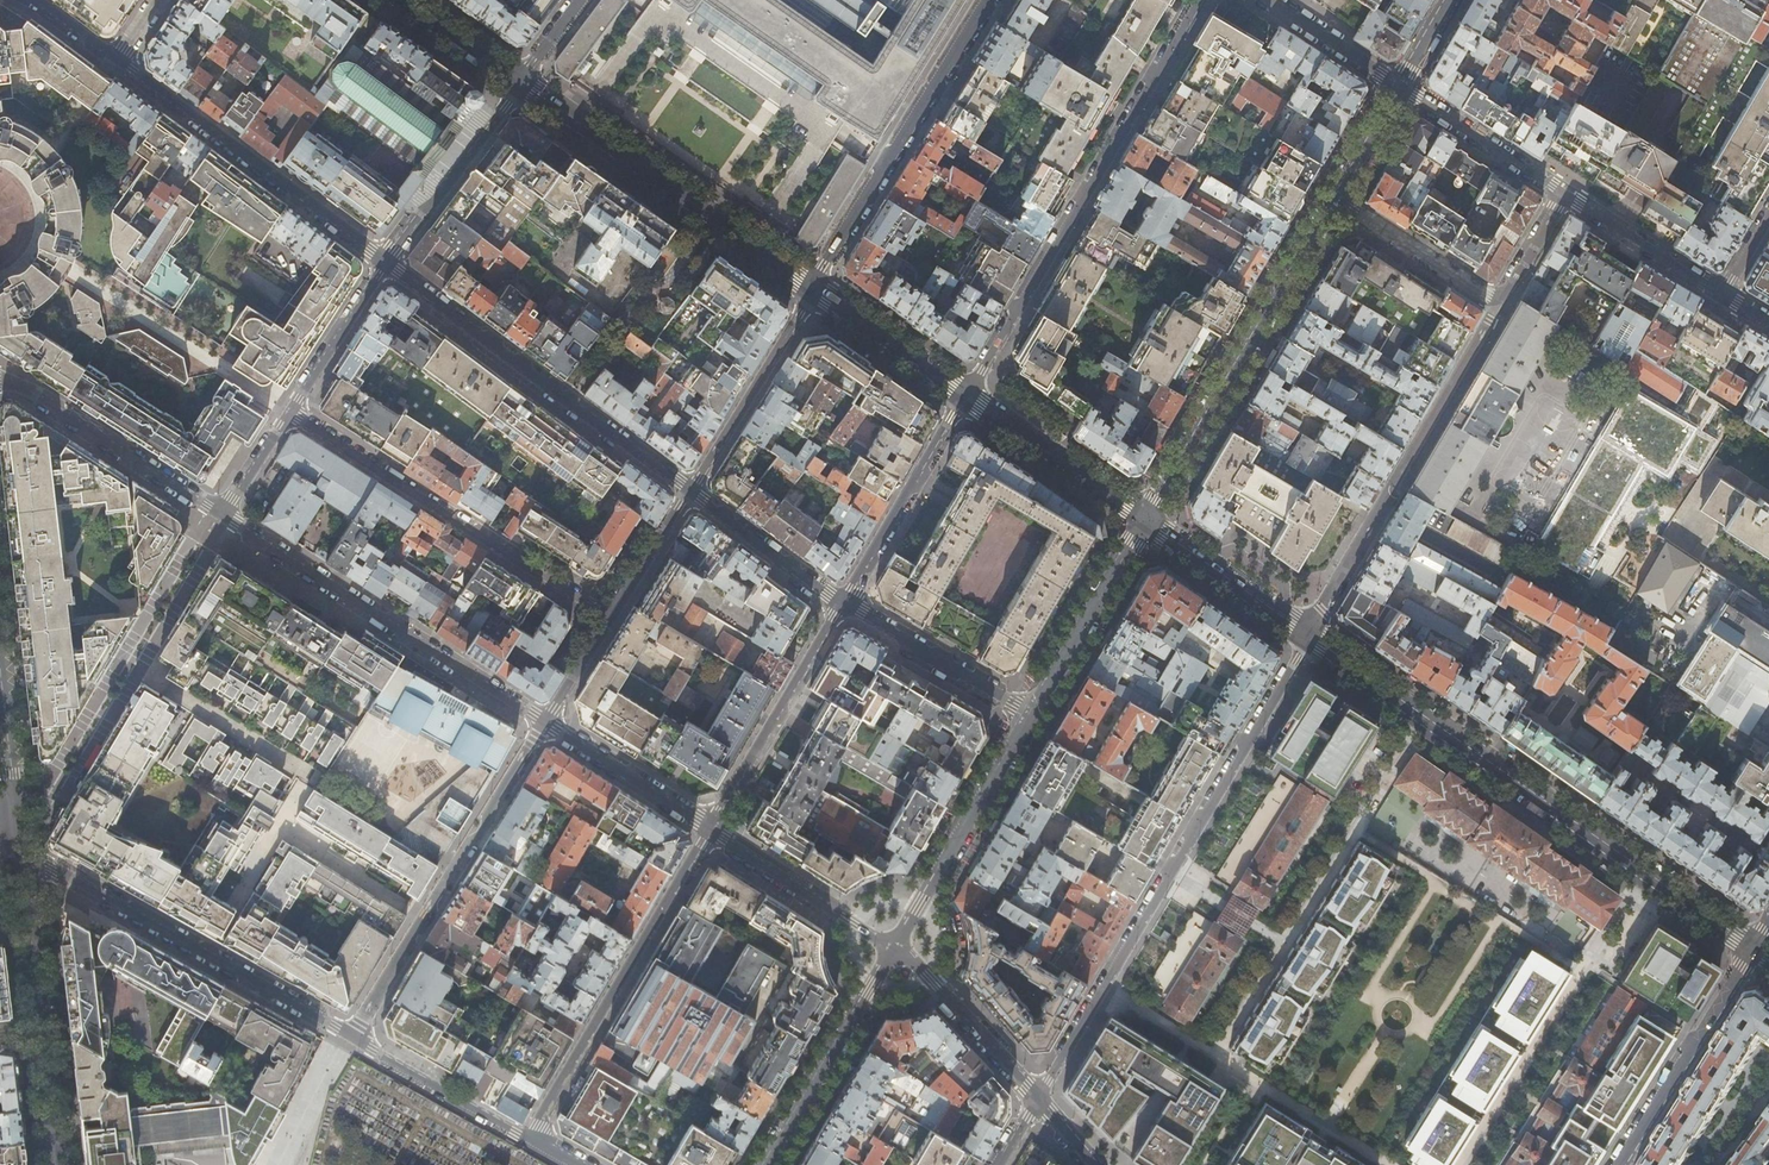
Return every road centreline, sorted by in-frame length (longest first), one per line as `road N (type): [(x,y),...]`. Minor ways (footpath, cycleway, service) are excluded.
road 1 (residential): [(19,847),(531,1138)]
road 2 (secondary): [(1754,948),(1307,634)]
road 3 (residential): [(1307,634),(1036,1100)]
road 4 (residential): [(1200,0),(963,398)]
road 5 (residential): [(221,517),(543,722)]
road 6 (residential): [(691,489),(387,262)]
road 7 (residential): [(608,616),(290,410)]
road 8 (residential): [(1144,520),(1331,201)]
road 9 (secondary): [(812,289),(518,84)]
road 10 (residential): [(708,827),(531,1138)]
road 11 (residential): [(989,0),(812,289)]
road 12 (residential): [(387,262),(117,58)]
road 13 (residential): [(1561,193),(1495,304),(1331,201)]
road 14 (tertiary): [(19,847),(58,1164)]
road 15 (residential): [(893,943),(1028,716)]
road 16 (residential): [(843,603),(708,827)]
road 17 (residential): [(0,380),(39,396),(221,517)]
road 18 (residential): [(764,1164),(893,943)]
road 19 (residential): [(1754,948),(1618,1164)]
road 20 (residential): [(963,398),(843,603)]
road 21 (residential): [(812,289),(691,489)]
road 22 (residential): [(1028,716),(1144,520)]
road 23 (residential): [(387,262),(518,84)]
road 24 (residential): [(708,827),(893,943)]
road 25 (secondary): [(1144,520),(963,398)]
road 26 (residential): [(1028,716),(843,603)]
road 27 (residential): [(893,943),(1036,1100)]
road 28 (secondary): [(1307,634),(1144,520)]
road 29 (residential): [(543,722),(708,827)]
road 30 (residential): [(1398,86),(1561,193)]
road 31 (residential): [(843,603),(691,489)]
road 32 (residential): [(1561,193),(1720,294)]
road 33 (secondary): [(963,398),(812,289)]
road 34 (residential): [(290,410),(387,262)]
road 35 (tertiary): [(0,678),(19,847)]
road 36 (residential): [(1273,0),(1398,86)]
road 37 (residential): [(691,489),(608,616)]
road 38 (secondary): [(518,84),(398,0)]
road 39 (residential): [(1331,201),(1398,86)]
road 40 (residential): [(221,517),(290,410)]
road 41 (residential): [(608,616),(543,722)]

